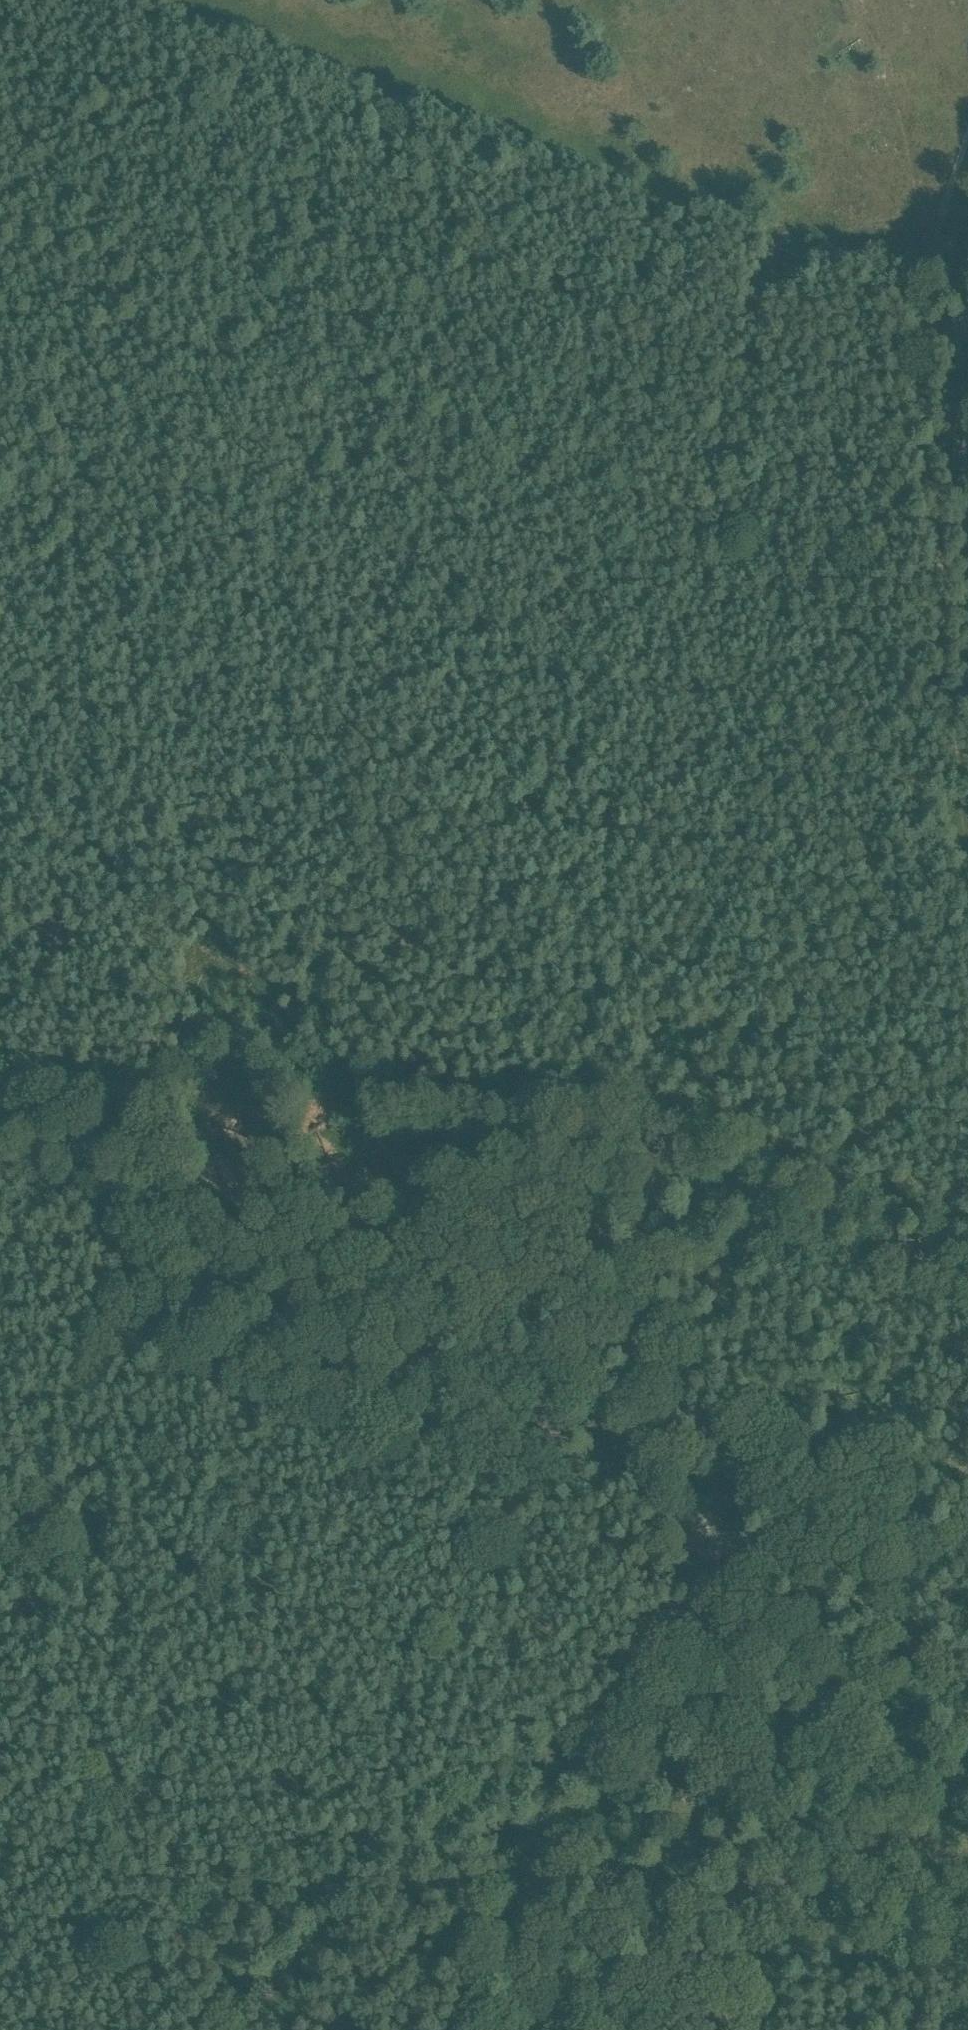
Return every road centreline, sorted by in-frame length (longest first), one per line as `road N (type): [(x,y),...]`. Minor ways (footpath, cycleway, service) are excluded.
road 1 (track): [(967,433),(957,311),(967,276)]

